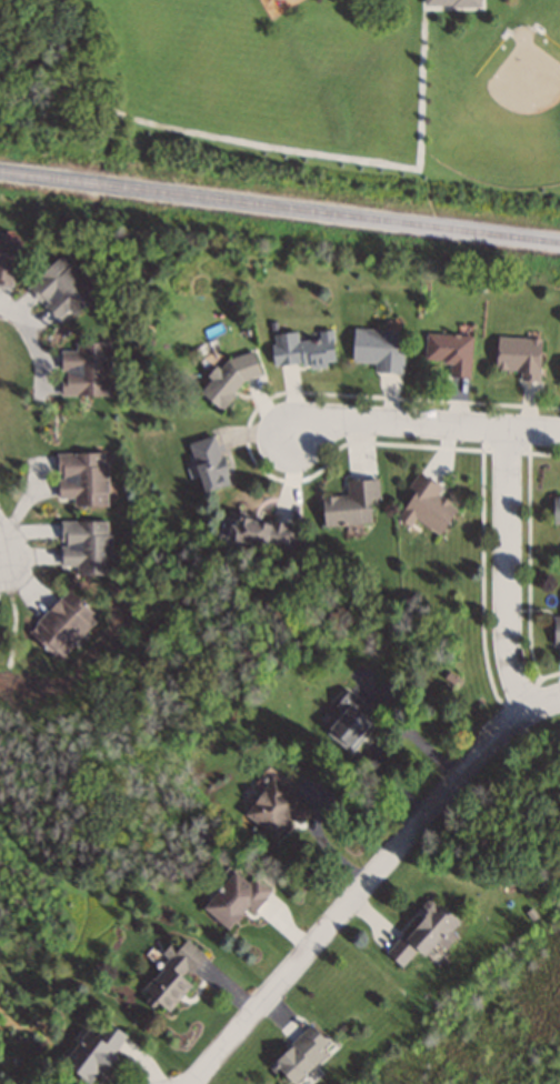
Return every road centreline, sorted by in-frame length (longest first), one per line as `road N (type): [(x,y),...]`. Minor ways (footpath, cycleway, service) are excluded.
road 1 (residential): [(193,1083),(498,735),(559,699)]
road 2 (residential): [(508,430),(509,642),(531,713)]
road 3 (residential): [(559,433),(344,419),(293,438)]

